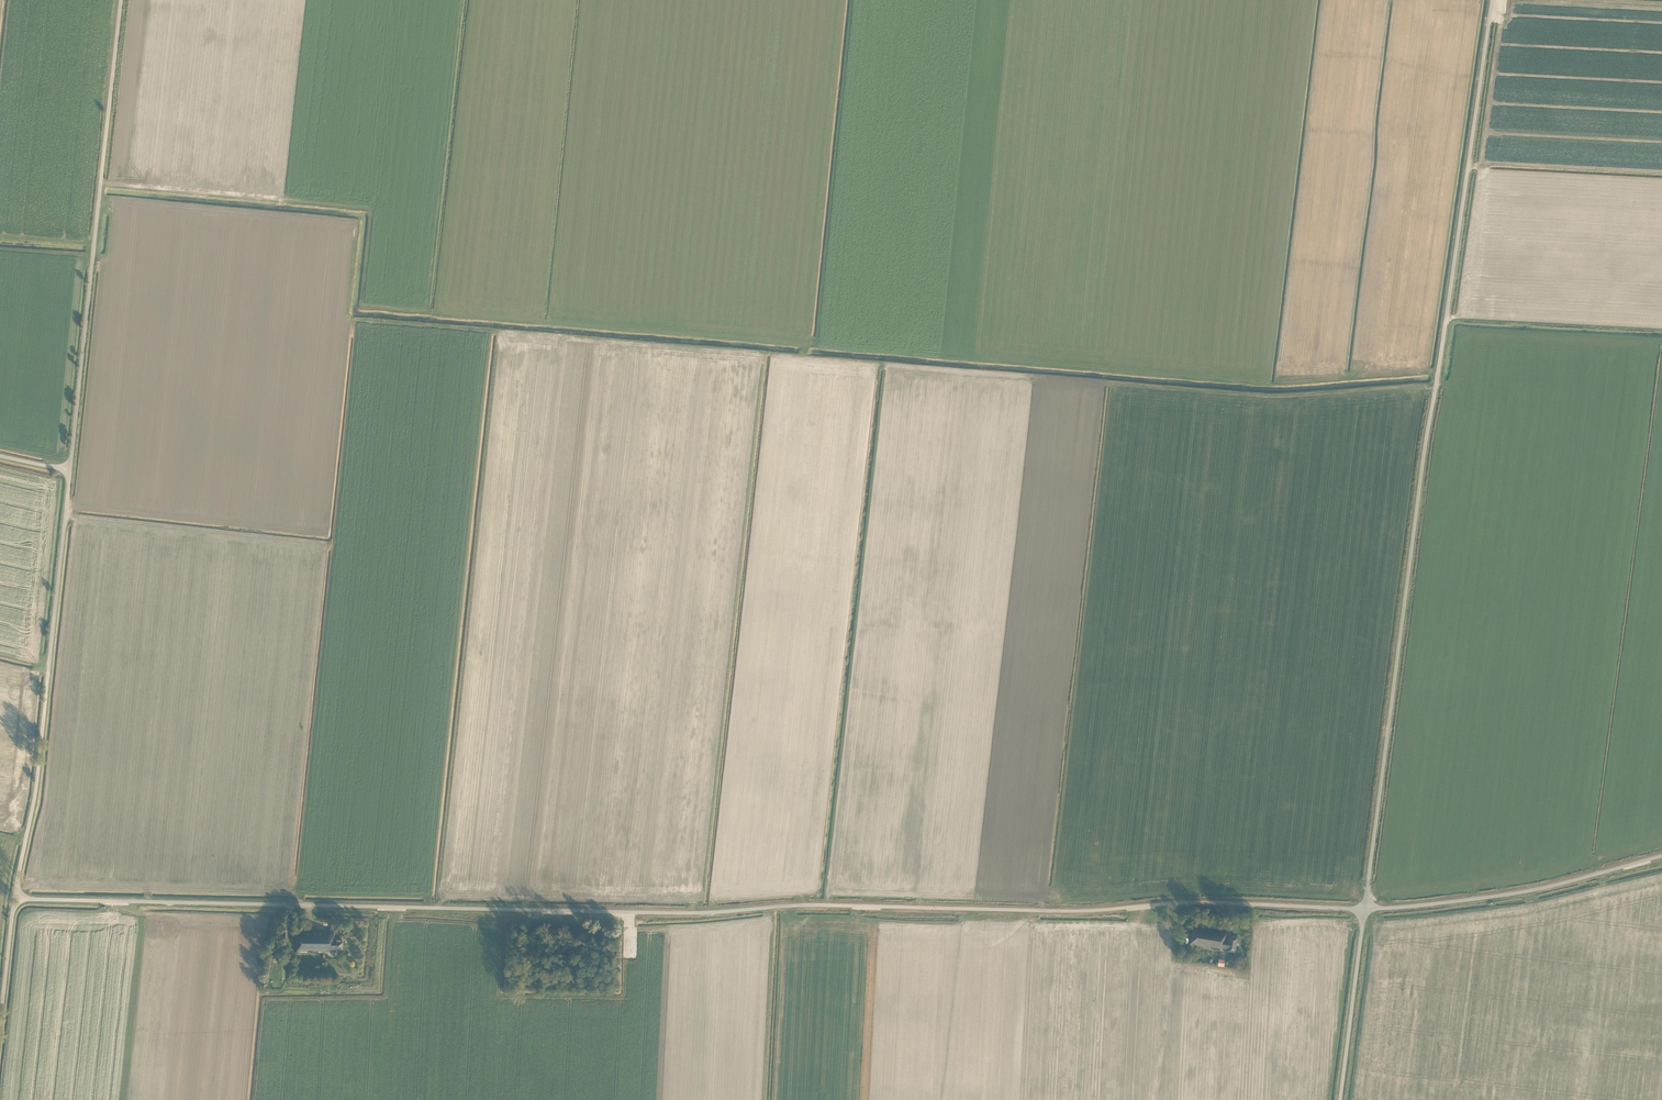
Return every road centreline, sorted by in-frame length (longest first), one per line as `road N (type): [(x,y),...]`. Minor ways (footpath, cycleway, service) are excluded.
road 1 (unclassified): [(1366,907),(1211,901),(1074,910),(834,904),(689,911),(15,897)]
road 2 (unclassified): [(1366,907),(1491,0)]
road 3 (unclassified): [(15,897),(38,770),(121,0)]
road 4 (unclassified): [(1661,855),(1516,892),(1366,907)]
road 5 (unclassified): [(1340,1099),(1366,907)]
road 6 (unclassified): [(0,1026),(15,897)]

